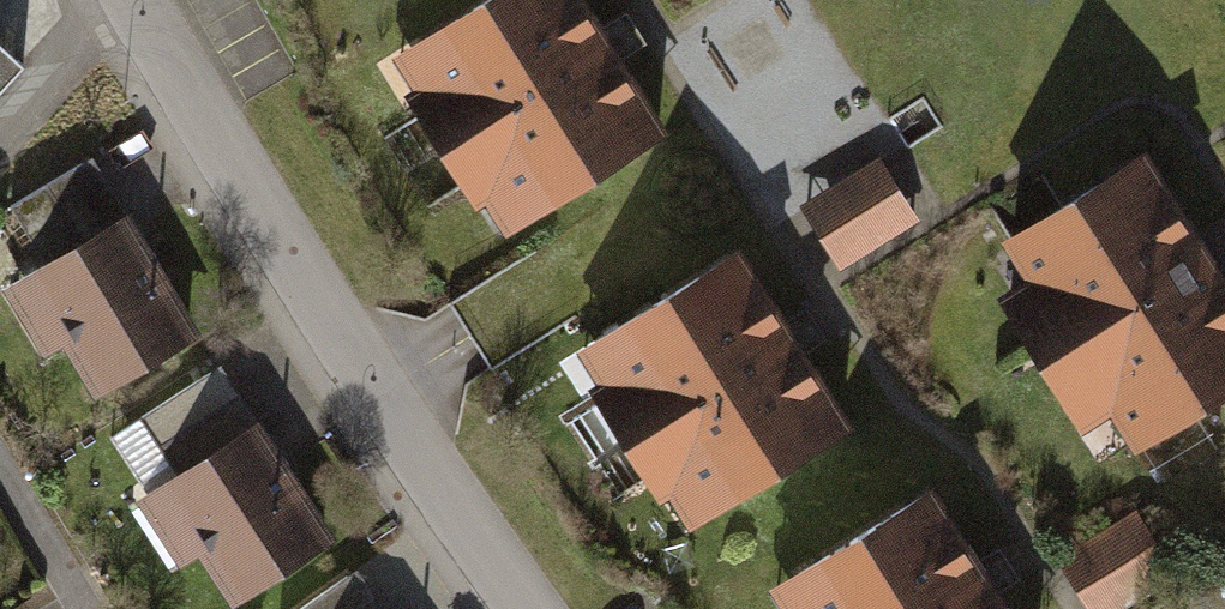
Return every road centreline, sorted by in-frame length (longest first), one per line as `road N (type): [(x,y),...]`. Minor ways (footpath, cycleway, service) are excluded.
road 1 (residential): [(145,0),(532,608)]
road 2 (residential): [(85,608),(0,464)]

